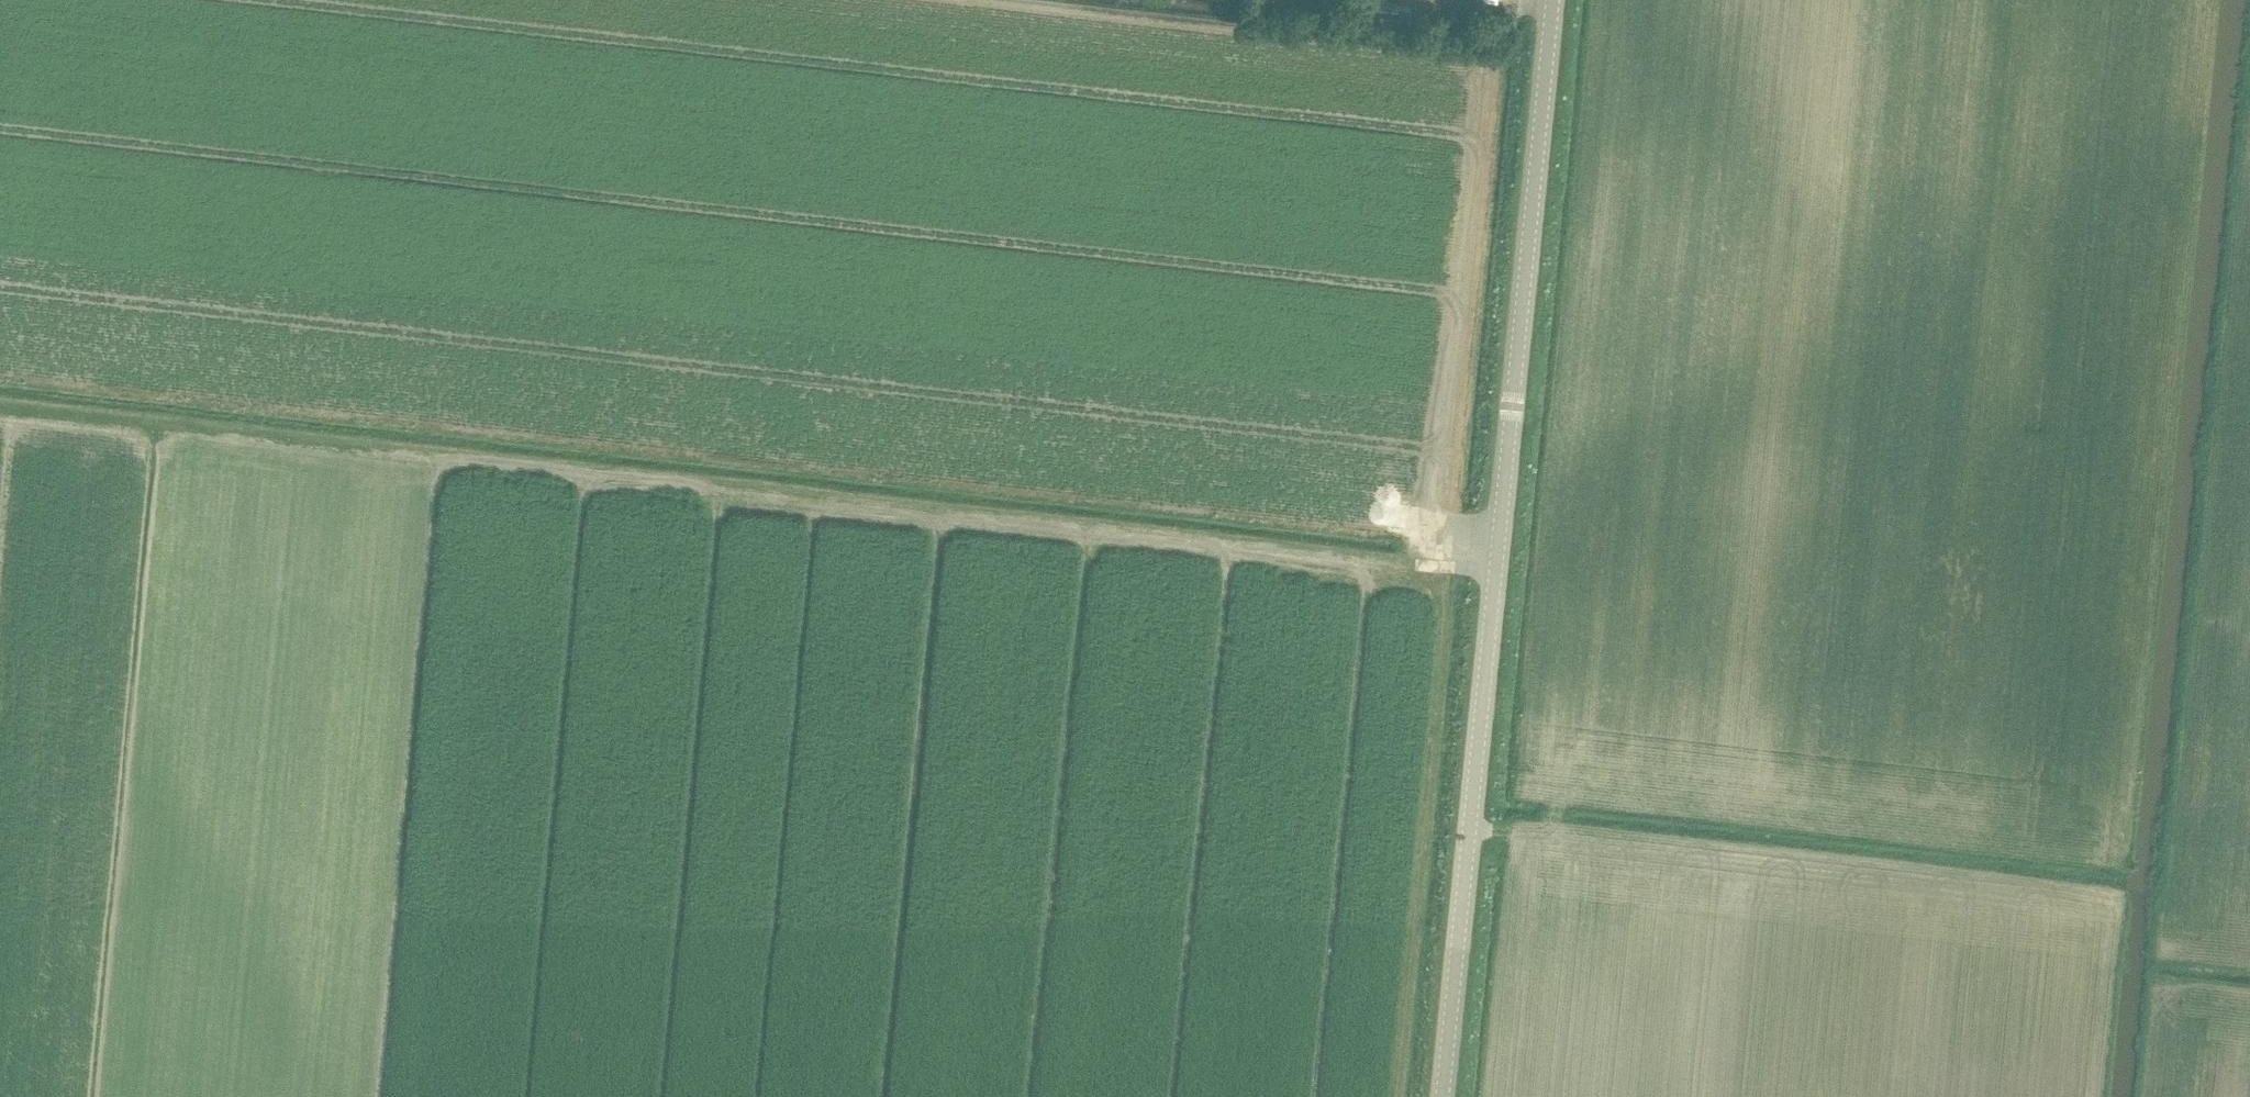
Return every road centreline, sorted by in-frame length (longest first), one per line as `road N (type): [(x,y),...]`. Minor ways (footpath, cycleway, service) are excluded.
road 1 (track): [(1496,579),(245,439)]
road 2 (unclassified): [(1443,1096),(1554,0)]

